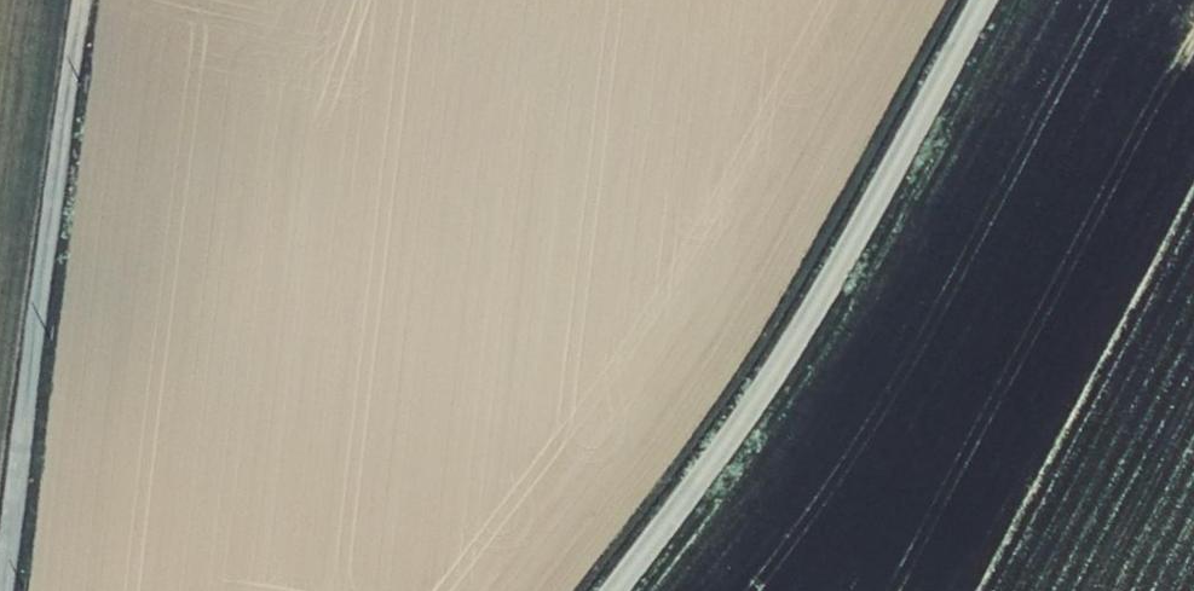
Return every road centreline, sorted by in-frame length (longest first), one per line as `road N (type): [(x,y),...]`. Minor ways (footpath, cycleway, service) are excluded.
road 1 (tertiary): [(984,0),(870,214),(754,403),(612,590)]
road 2 (unclassified): [(99,0),(16,590)]

